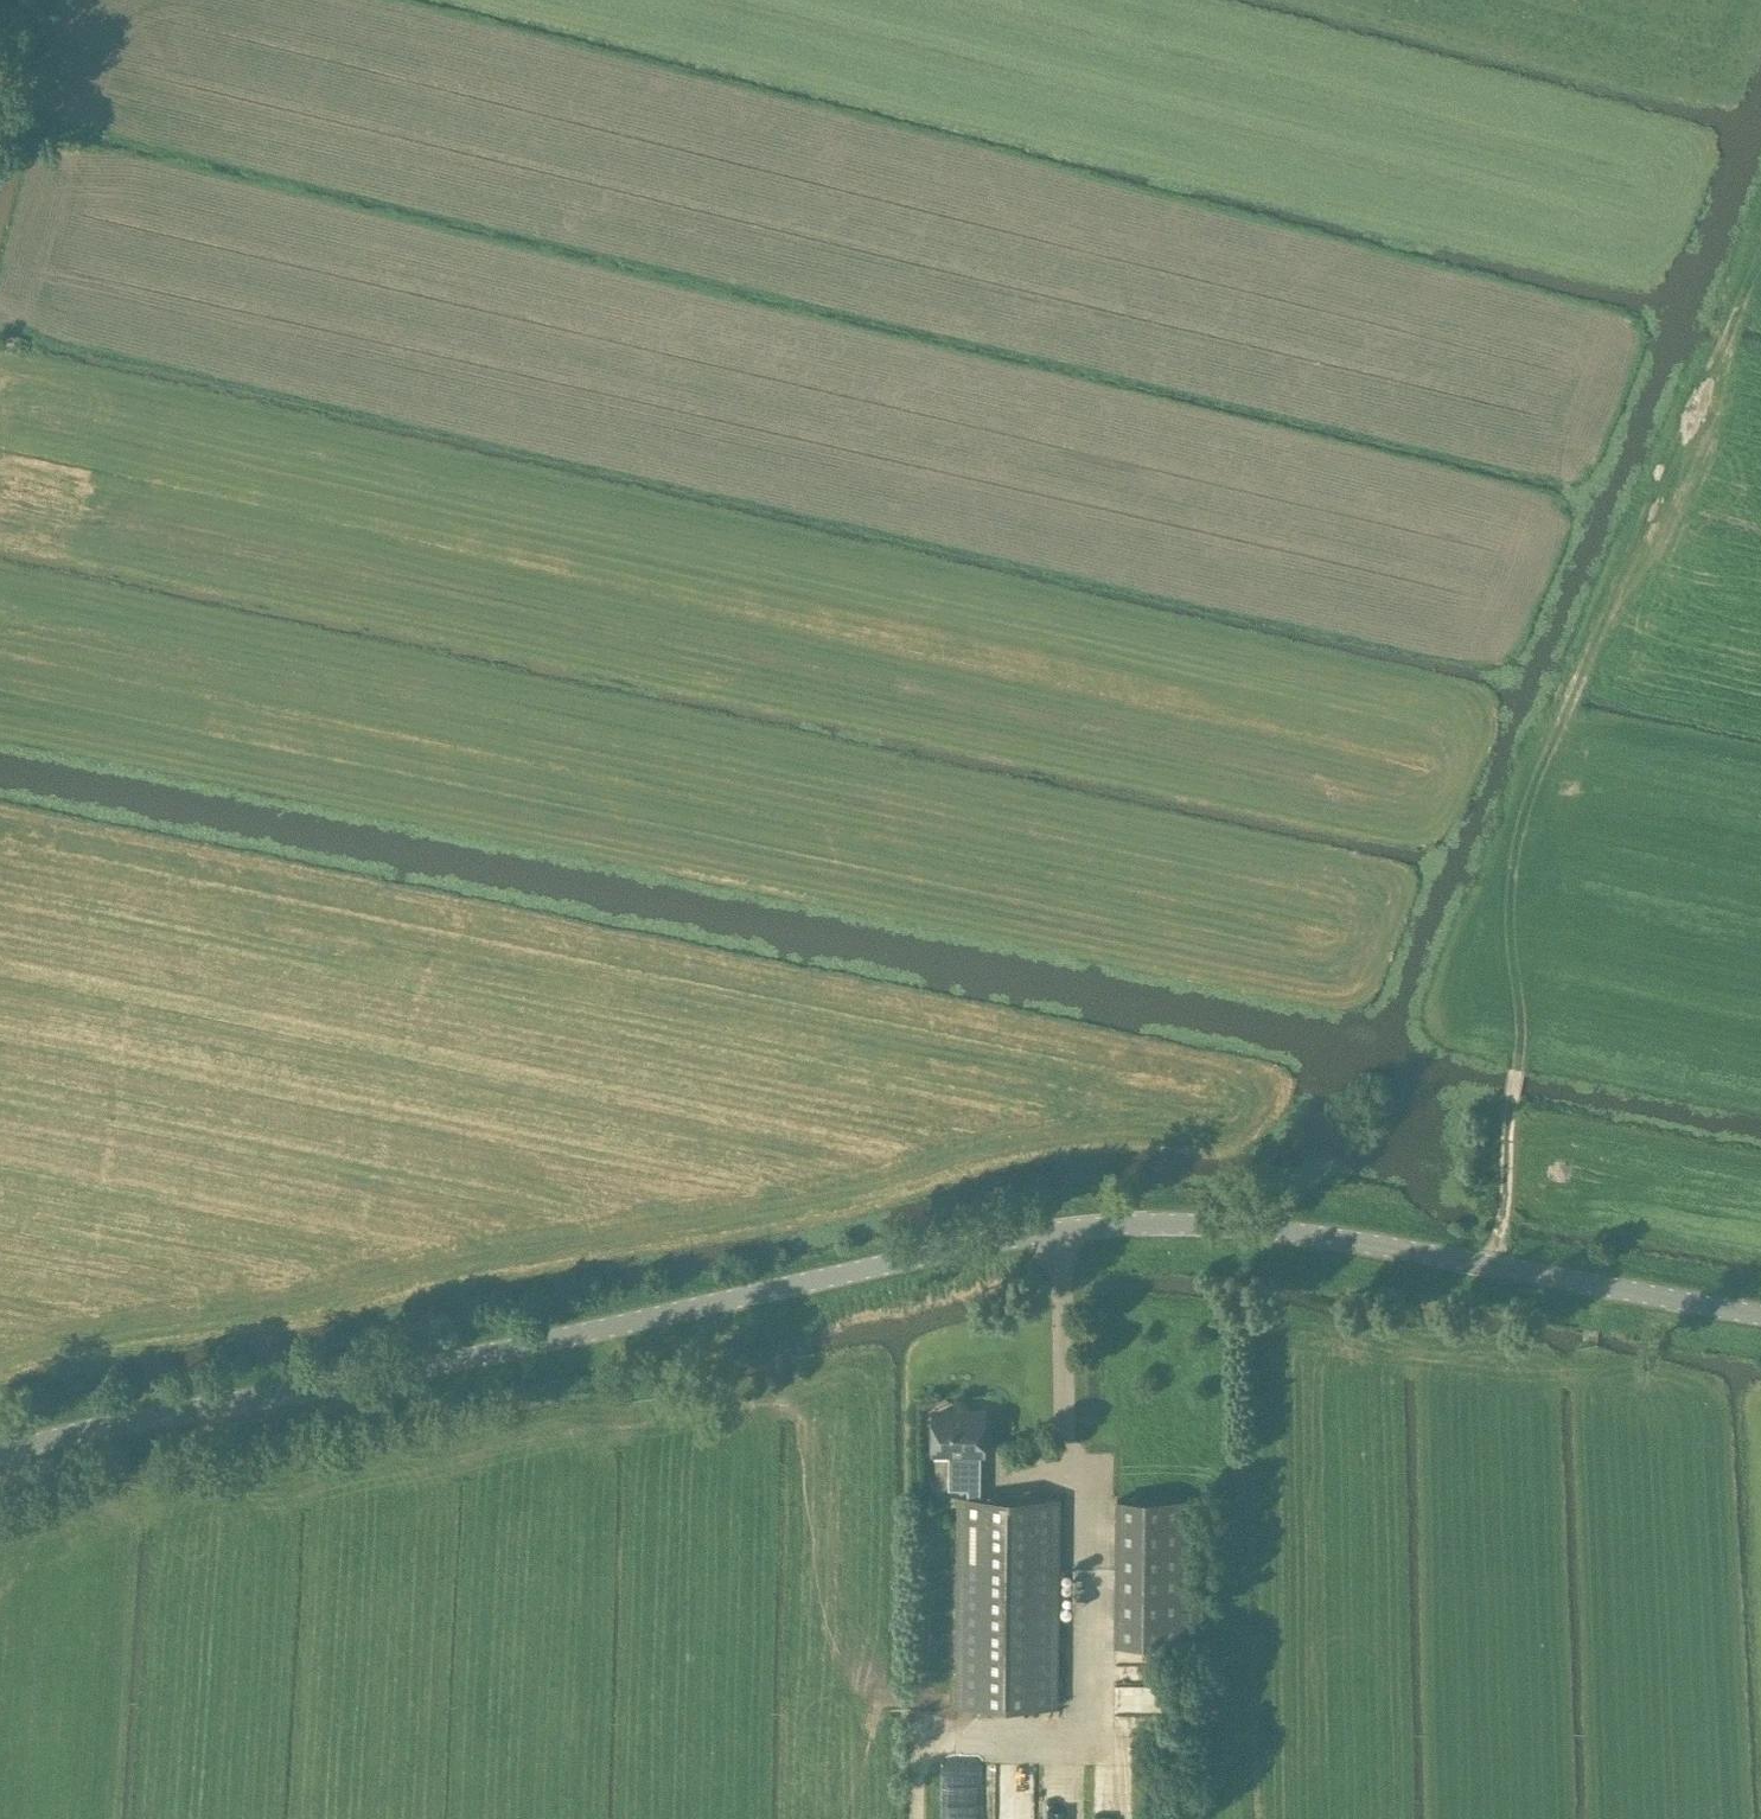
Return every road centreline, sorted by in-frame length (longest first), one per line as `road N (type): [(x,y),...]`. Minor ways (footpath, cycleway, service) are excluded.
road 1 (unclassified): [(1760,1313),(1282,1230),(1117,1224),(922,1256),(633,1322),(205,1405),(0,1456)]

